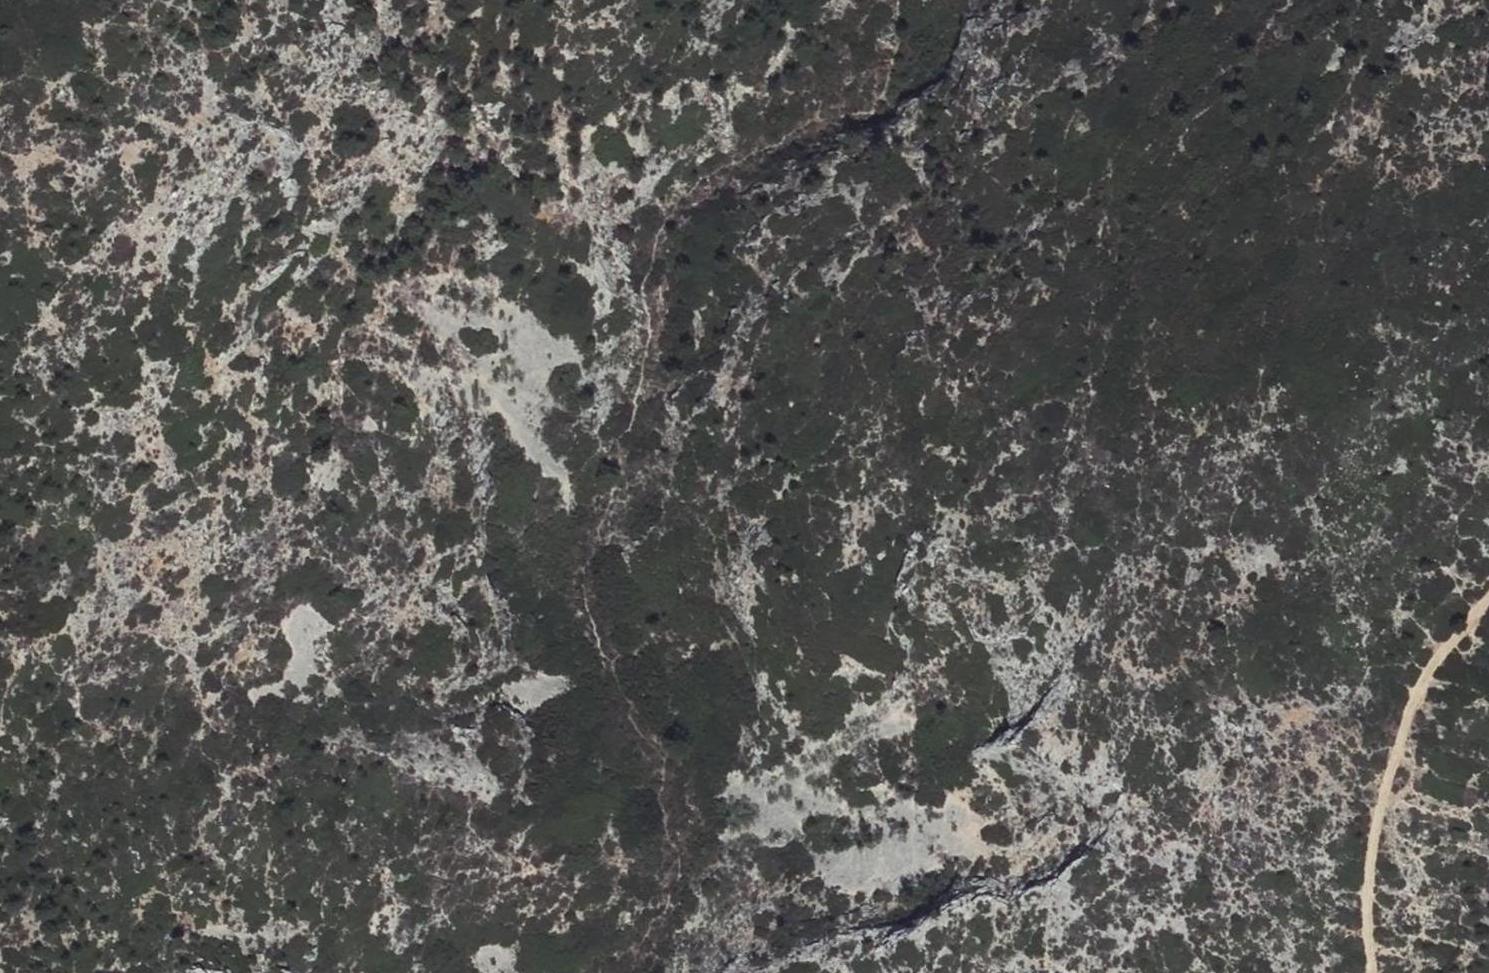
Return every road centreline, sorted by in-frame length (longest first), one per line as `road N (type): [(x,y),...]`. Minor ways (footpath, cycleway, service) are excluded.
road 1 (track): [(1488,602),(1447,646),(1406,719),(1371,878),(1371,972)]

